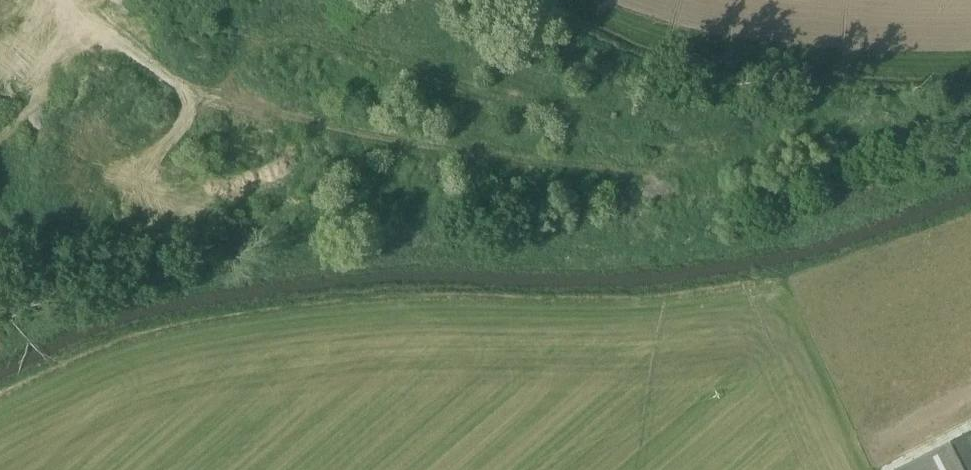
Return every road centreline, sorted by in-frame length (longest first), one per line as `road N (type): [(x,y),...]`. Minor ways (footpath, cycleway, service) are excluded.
road 1 (track): [(970,170),(801,227),(671,255),(411,253),(311,260),(166,285),(17,339)]
road 2 (track): [(79,0),(95,19),(236,104),(436,155),(627,178),(841,146)]

